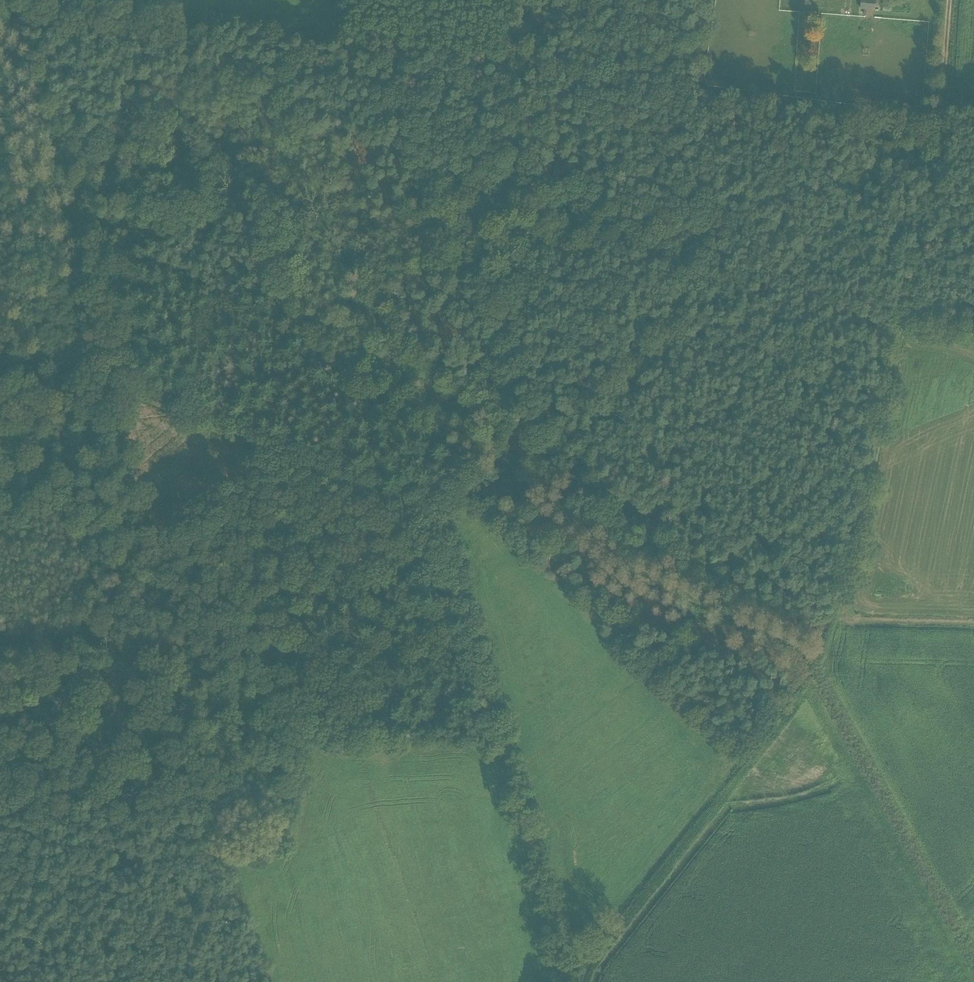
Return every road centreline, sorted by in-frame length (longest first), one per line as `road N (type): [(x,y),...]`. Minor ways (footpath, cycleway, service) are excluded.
road 1 (track): [(838,620),(941,121),(952,0)]

